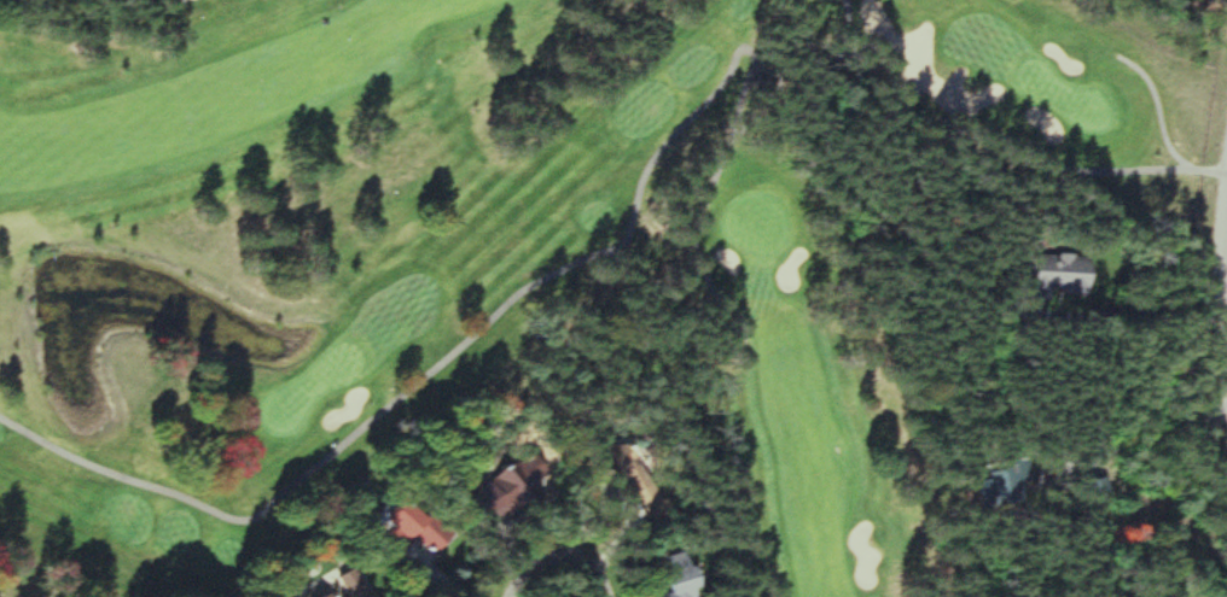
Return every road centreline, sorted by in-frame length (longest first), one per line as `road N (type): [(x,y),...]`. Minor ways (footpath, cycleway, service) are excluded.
road 1 (residential): [(1226,213),(1220,279),(1226,365)]

